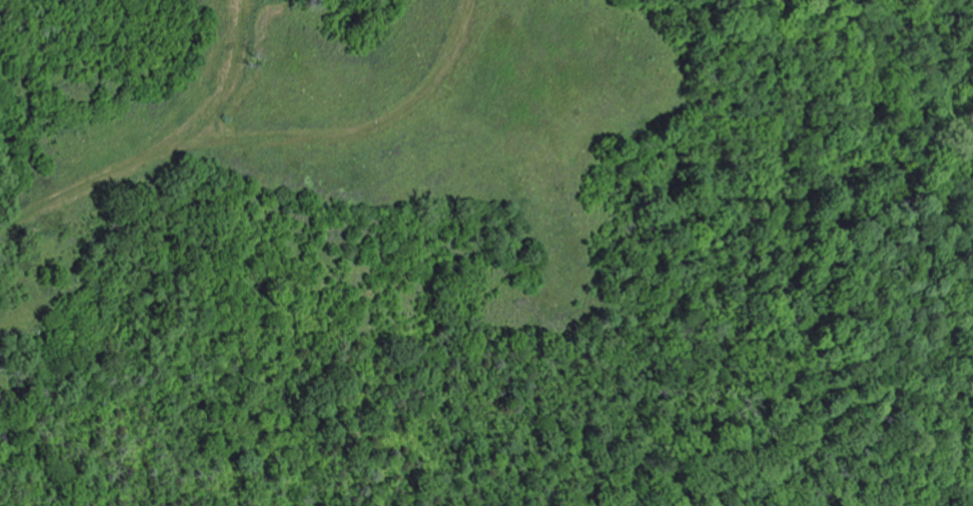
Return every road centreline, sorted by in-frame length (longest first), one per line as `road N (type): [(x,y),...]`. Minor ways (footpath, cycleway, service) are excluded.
road 1 (track): [(165,153),(357,134),(383,122),(439,76),(468,0)]
road 2 (track): [(0,229),(165,153)]

